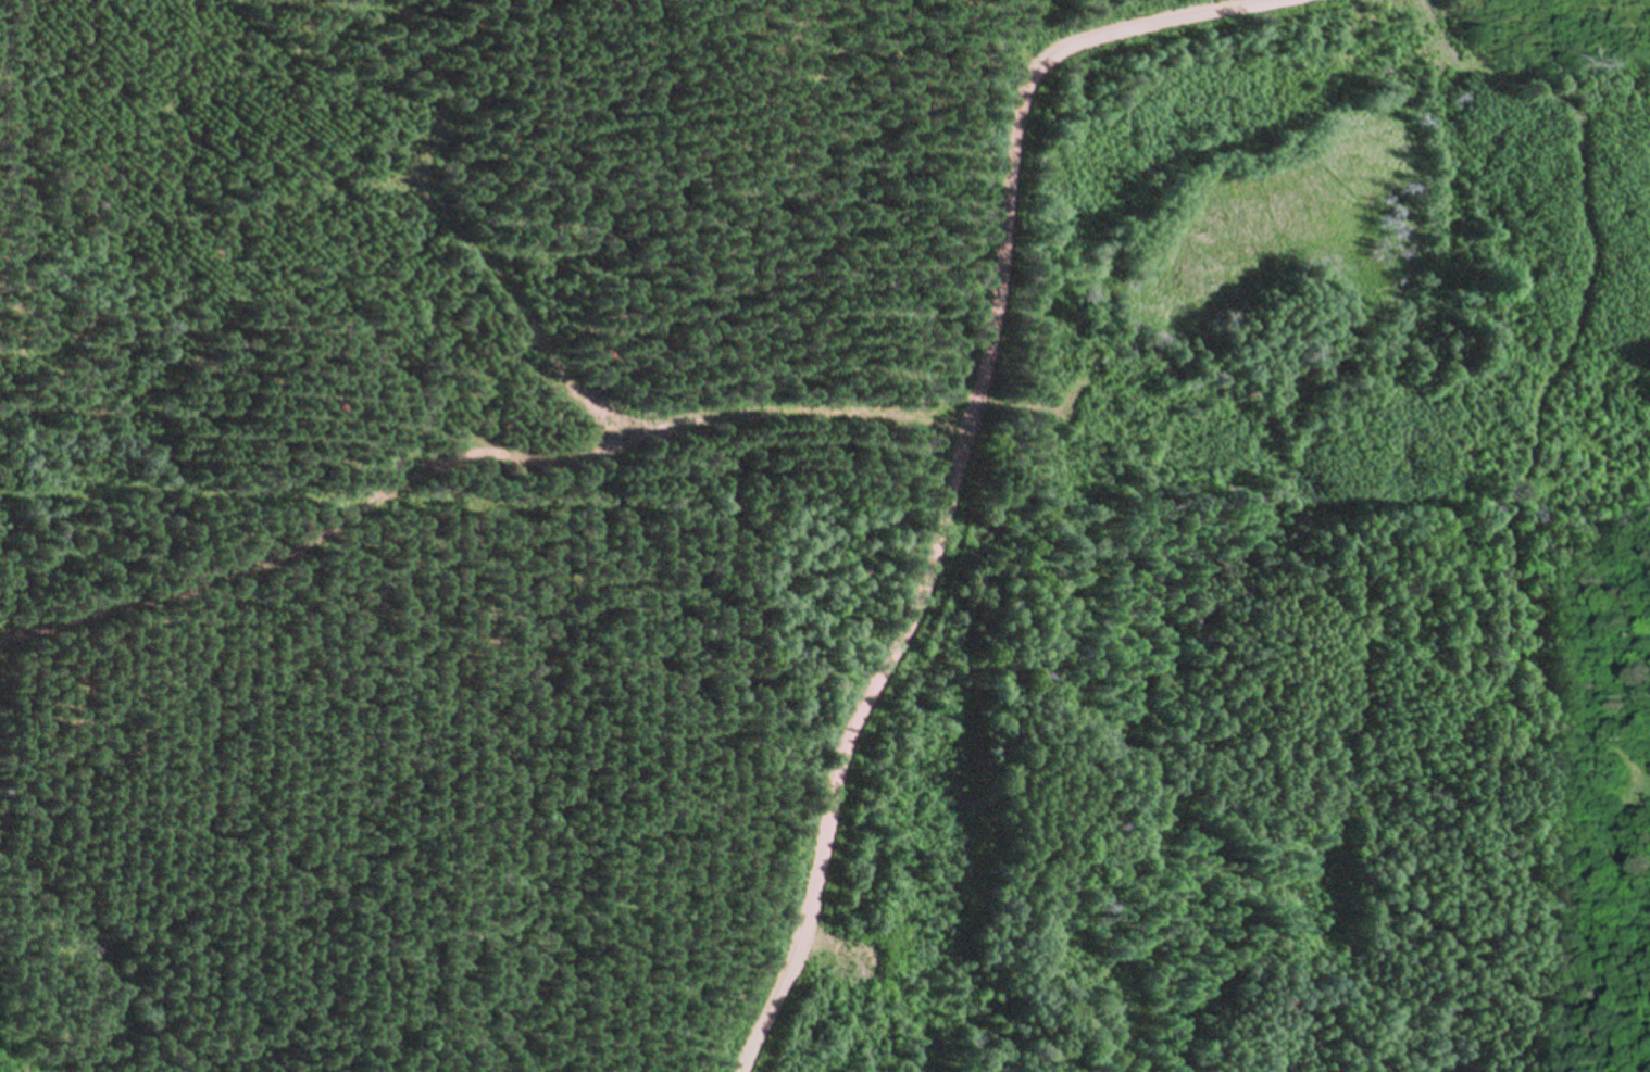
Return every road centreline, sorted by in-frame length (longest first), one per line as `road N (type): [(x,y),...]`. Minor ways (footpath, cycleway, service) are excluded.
road 1 (residential): [(742,1071),(811,932),(838,739),(874,692),(921,602),(973,428),(1000,330),(1028,90),(1055,63),(1170,24),(1315,0)]

